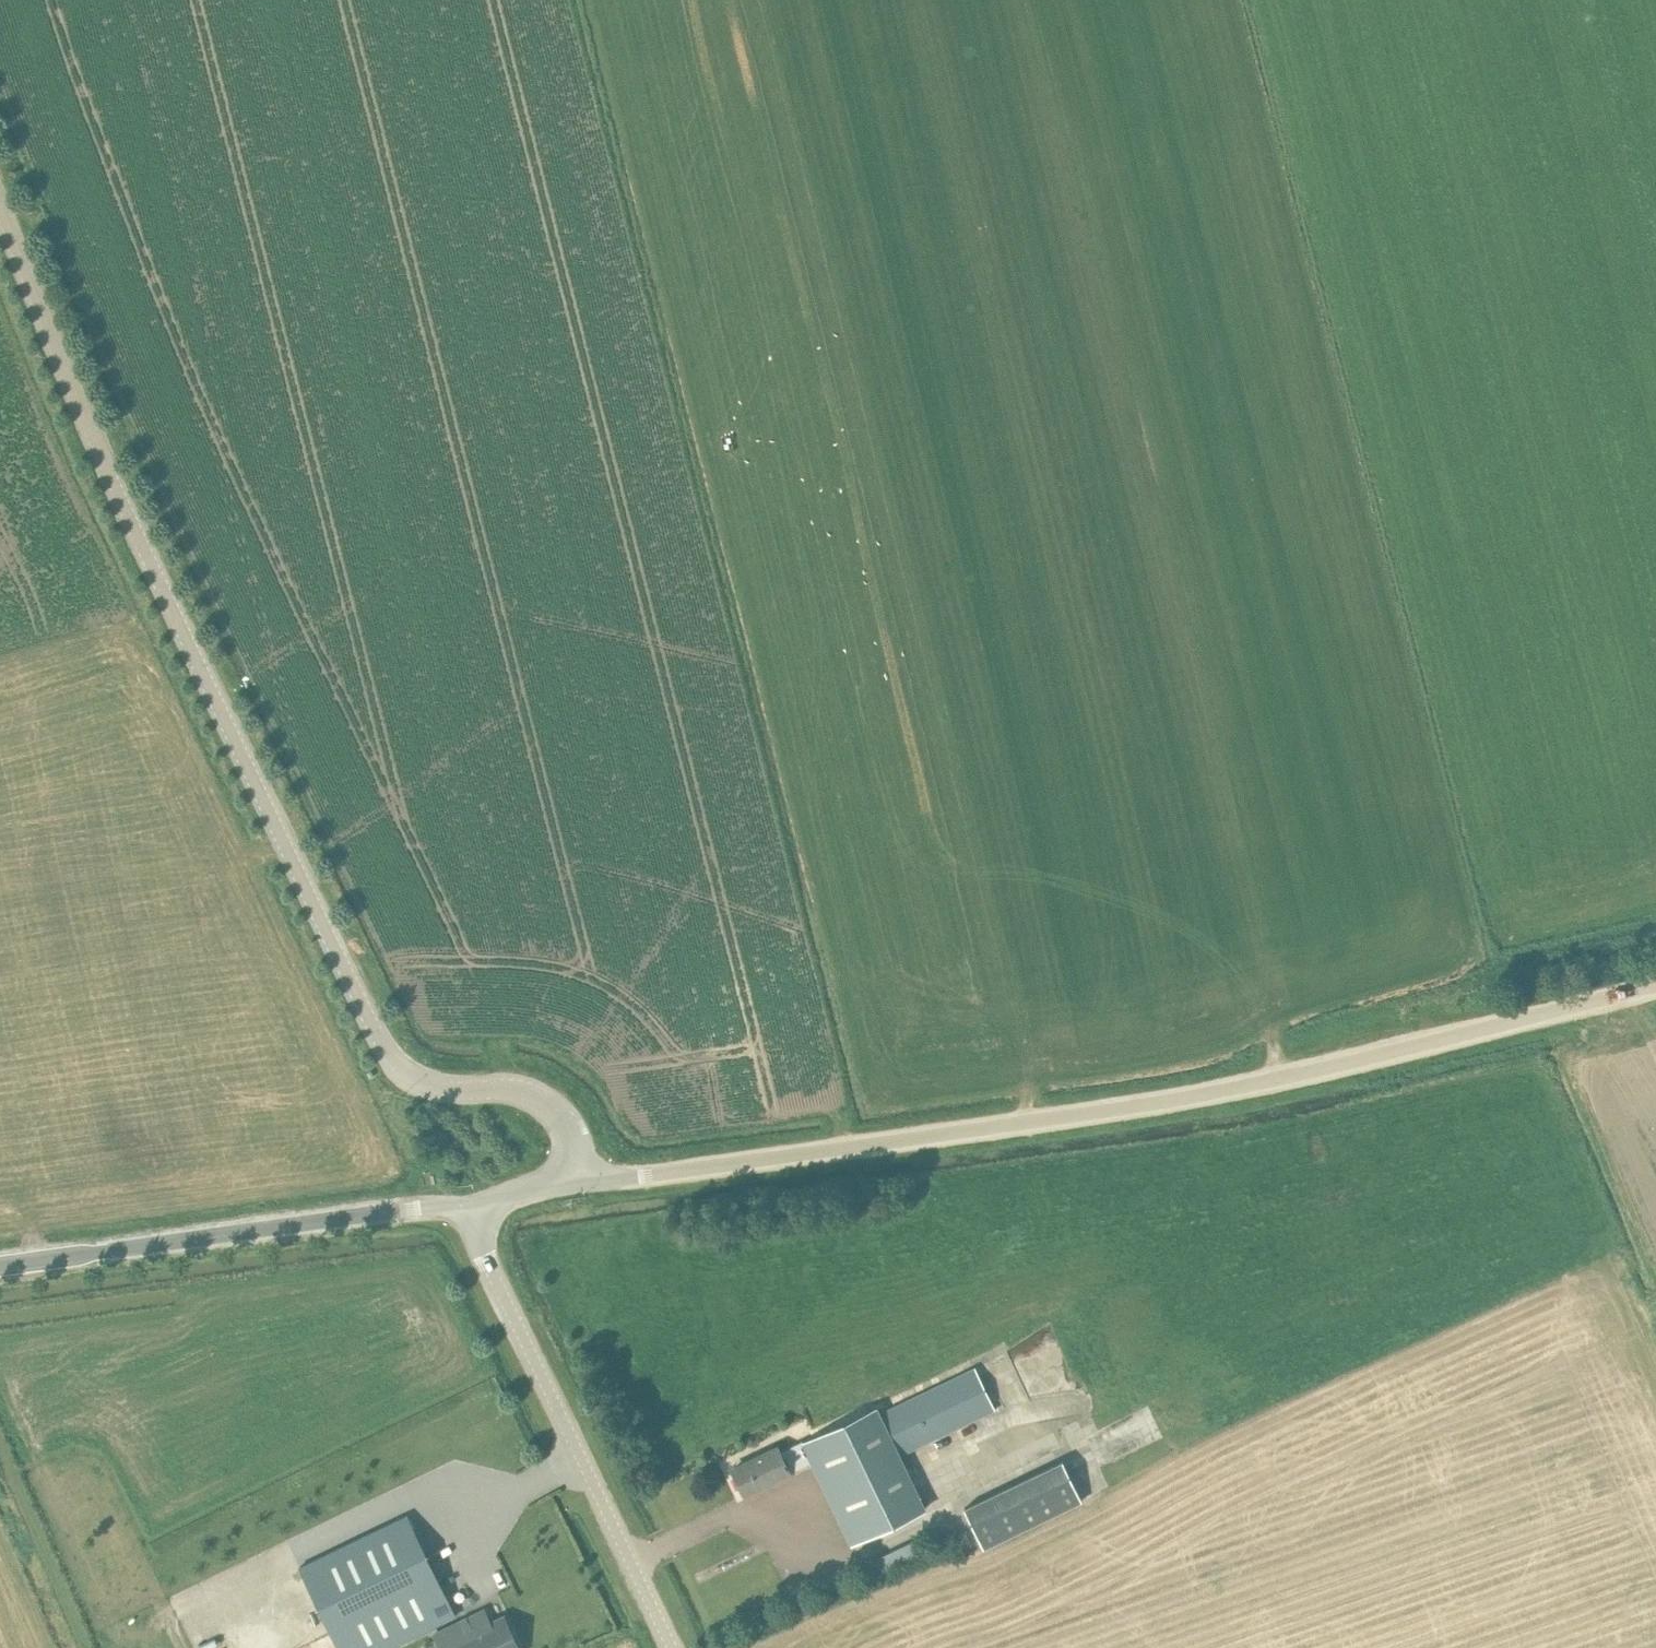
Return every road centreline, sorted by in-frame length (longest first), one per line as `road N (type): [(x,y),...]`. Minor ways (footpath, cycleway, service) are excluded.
road 1 (tertiary): [(576,1179),(564,1118),(540,1096),(448,1088),(406,1073),(386,1049),(72,376),(0,170)]
road 2 (tertiary): [(576,1179),(652,1176),(1158,1110),(1315,1082),(1655,994)]
road 3 (tertiary): [(0,1265),(416,1205),(478,1210)]
road 4 (tertiary): [(670,1647),(483,1255),(478,1210)]

